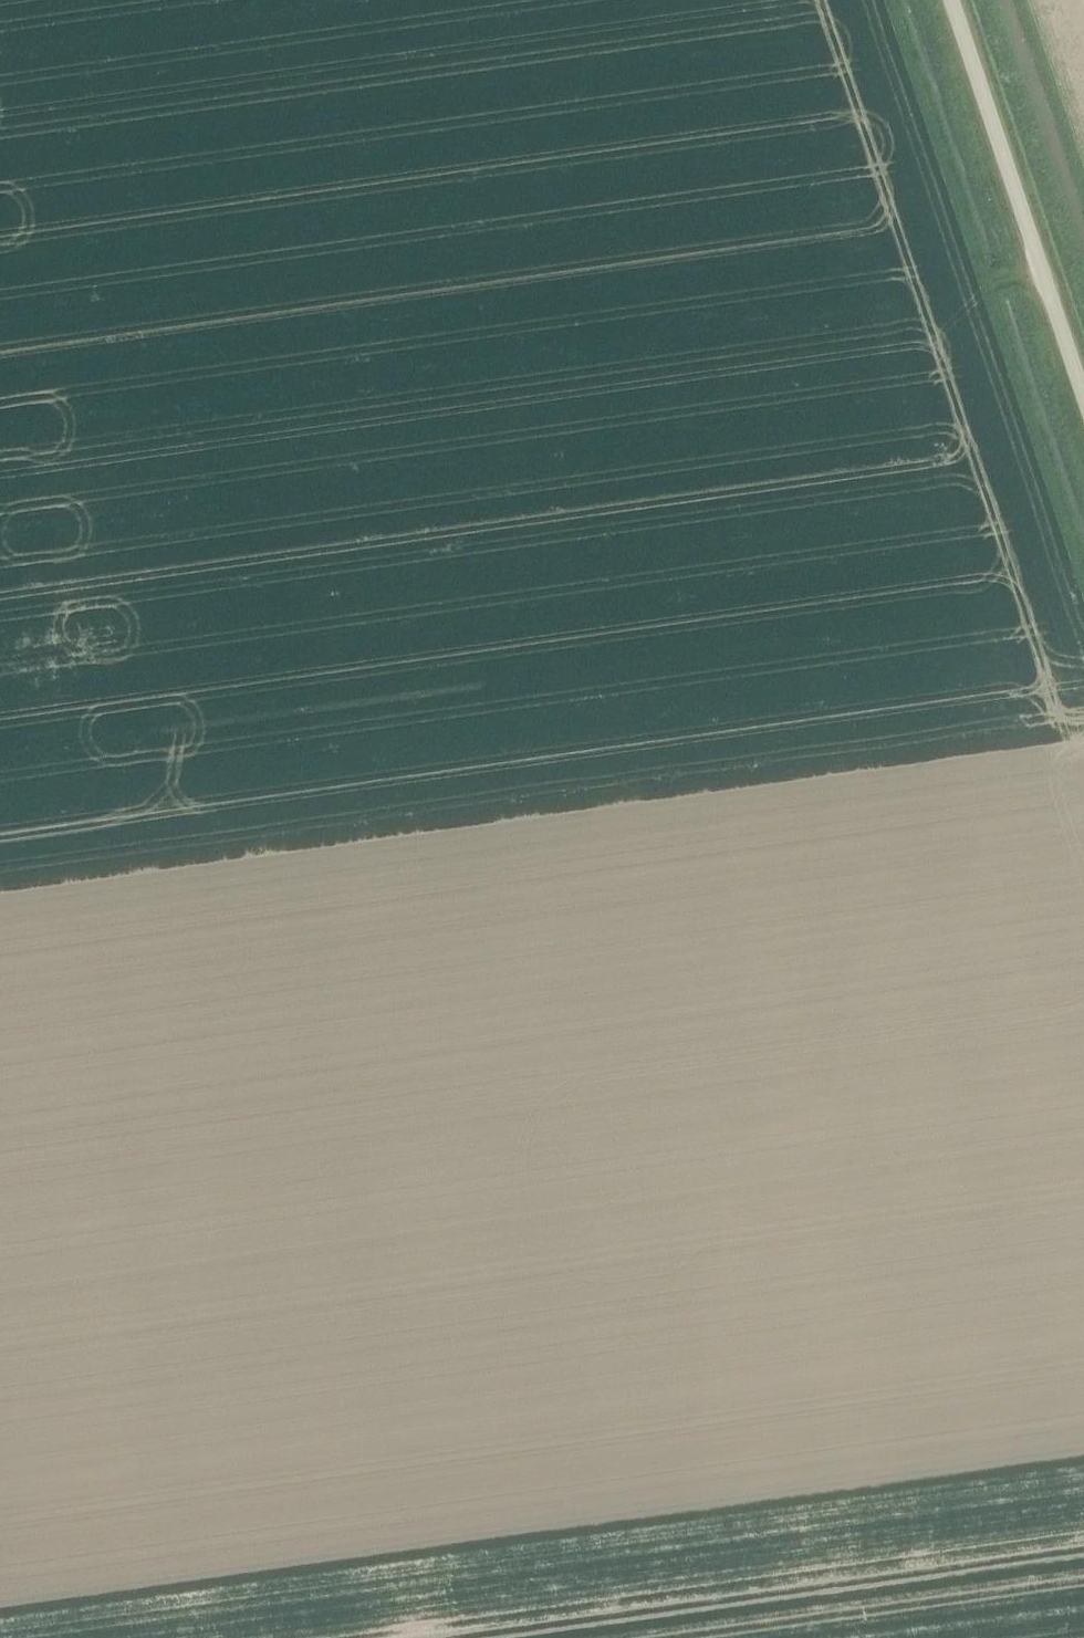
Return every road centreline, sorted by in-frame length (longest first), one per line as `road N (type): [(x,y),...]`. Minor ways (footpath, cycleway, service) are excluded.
road 1 (unclassified): [(1083,395),(953,0)]

